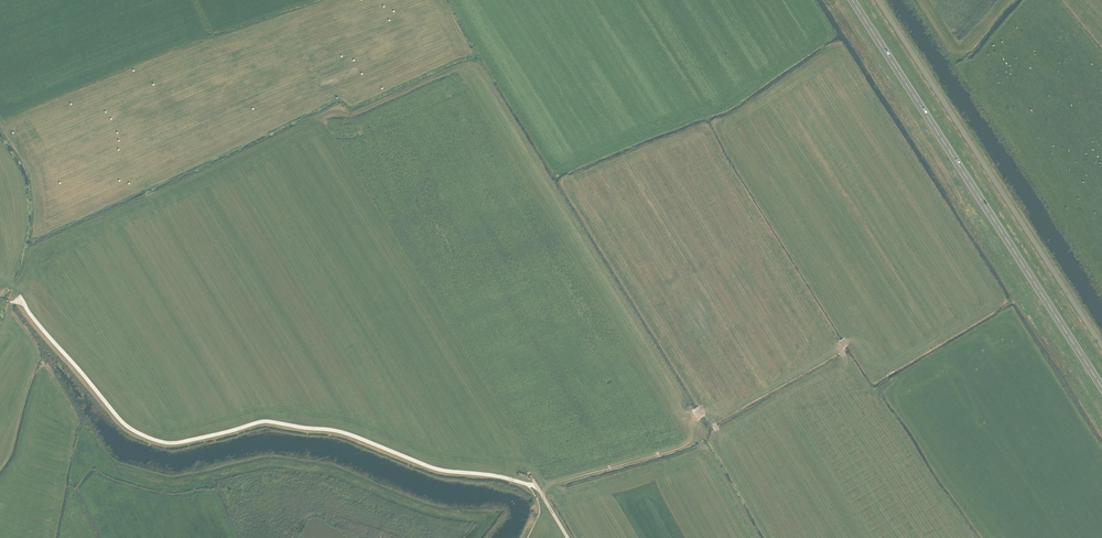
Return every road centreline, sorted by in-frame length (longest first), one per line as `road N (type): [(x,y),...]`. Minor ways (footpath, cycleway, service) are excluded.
road 1 (trunk): [(1101,387),(852,0)]
road 2 (unclassified): [(1101,346),(878,0)]

